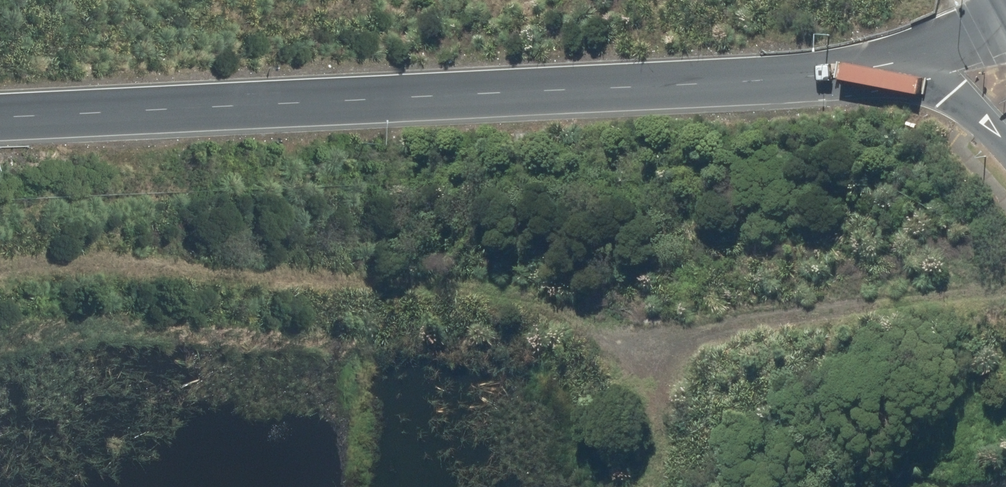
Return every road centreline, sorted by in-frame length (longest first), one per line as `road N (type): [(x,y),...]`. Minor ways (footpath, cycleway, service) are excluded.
road 1 (motorway): [(875,70),(0,119)]
road 2 (track): [(0,289),(64,271),(160,263),(497,296),(619,334)]
road 3 (track): [(1005,295),(673,341),(665,486)]
road 4 (motorway): [(1005,149),(948,97),(875,70)]
road 5 (motorway): [(1005,27),(875,70)]

